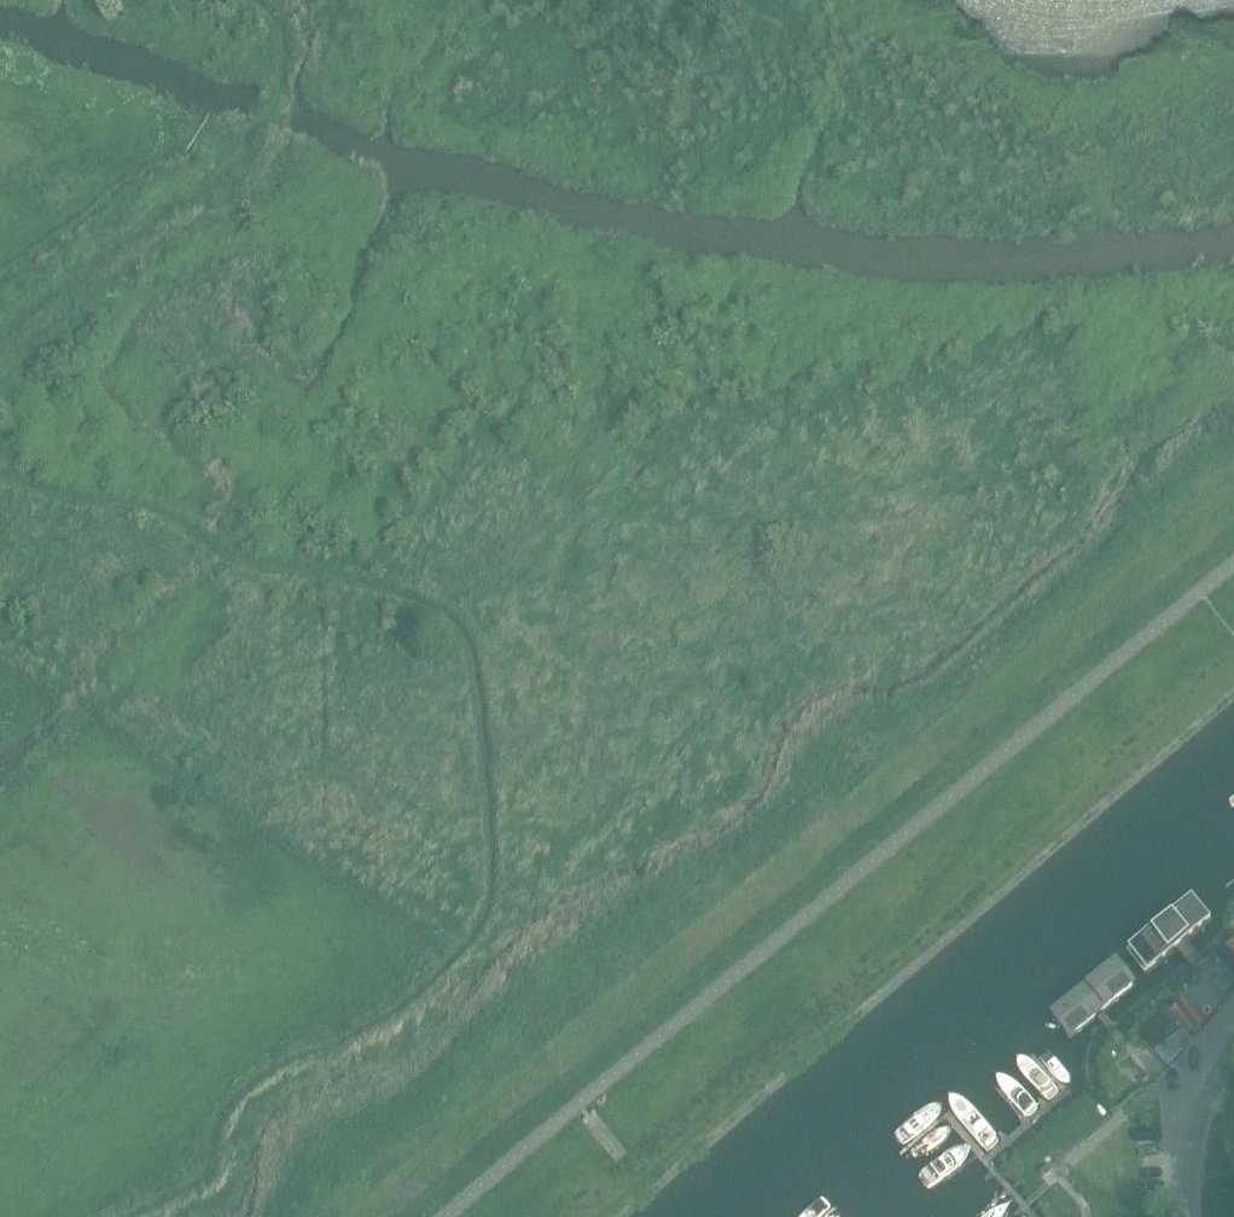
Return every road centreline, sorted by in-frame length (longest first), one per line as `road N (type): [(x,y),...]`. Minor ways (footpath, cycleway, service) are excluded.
road 1 (unclassified): [(1182,1216),(1190,1084),(1233,1031)]

